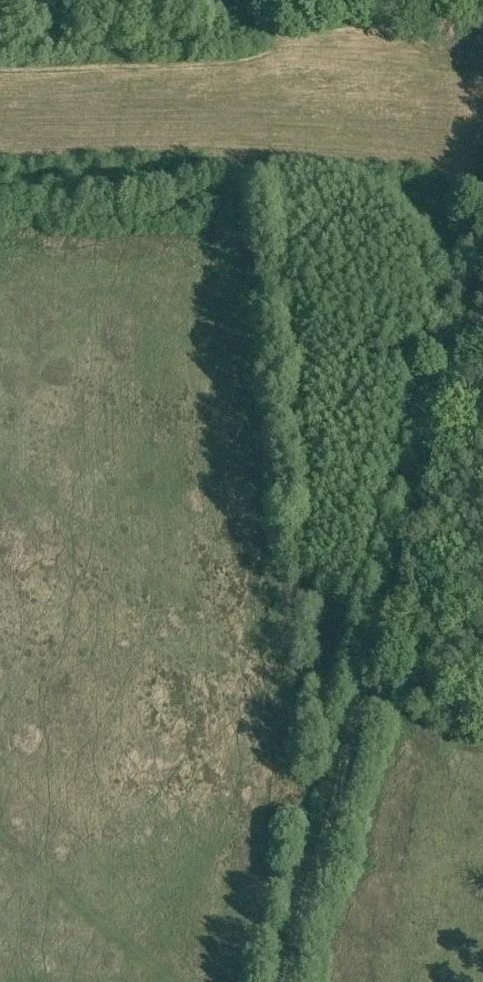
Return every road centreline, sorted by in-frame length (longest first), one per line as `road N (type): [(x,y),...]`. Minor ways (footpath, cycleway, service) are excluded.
road 1 (track): [(482,299),(283,981)]

